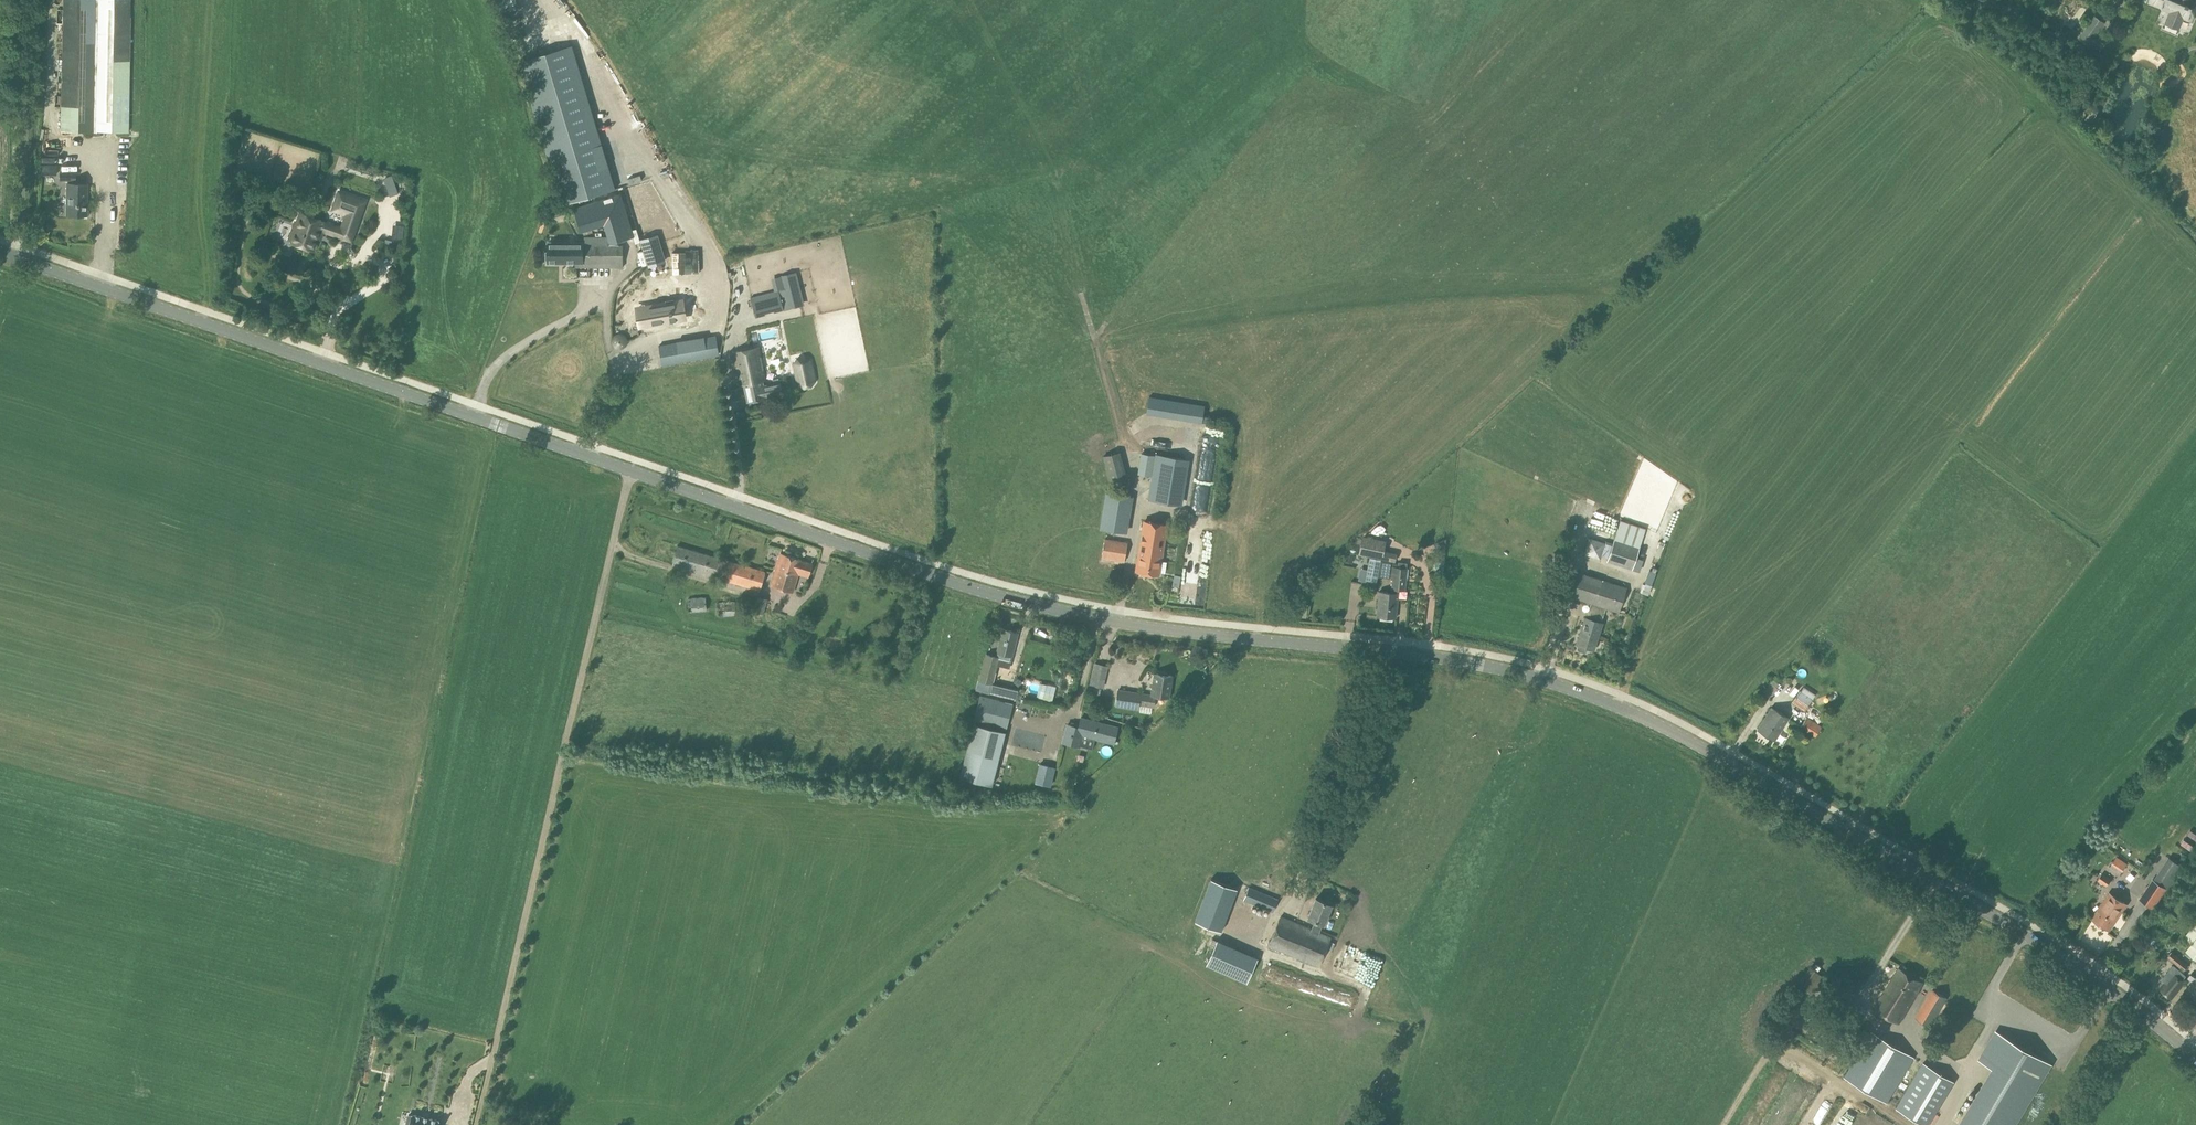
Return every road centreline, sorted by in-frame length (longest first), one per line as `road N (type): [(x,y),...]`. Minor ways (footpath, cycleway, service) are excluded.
road 1 (tertiary): [(2195,1058),(2041,944),(1934,881),(1686,737),(1574,690),(1462,662),(1037,609),(0,255)]

